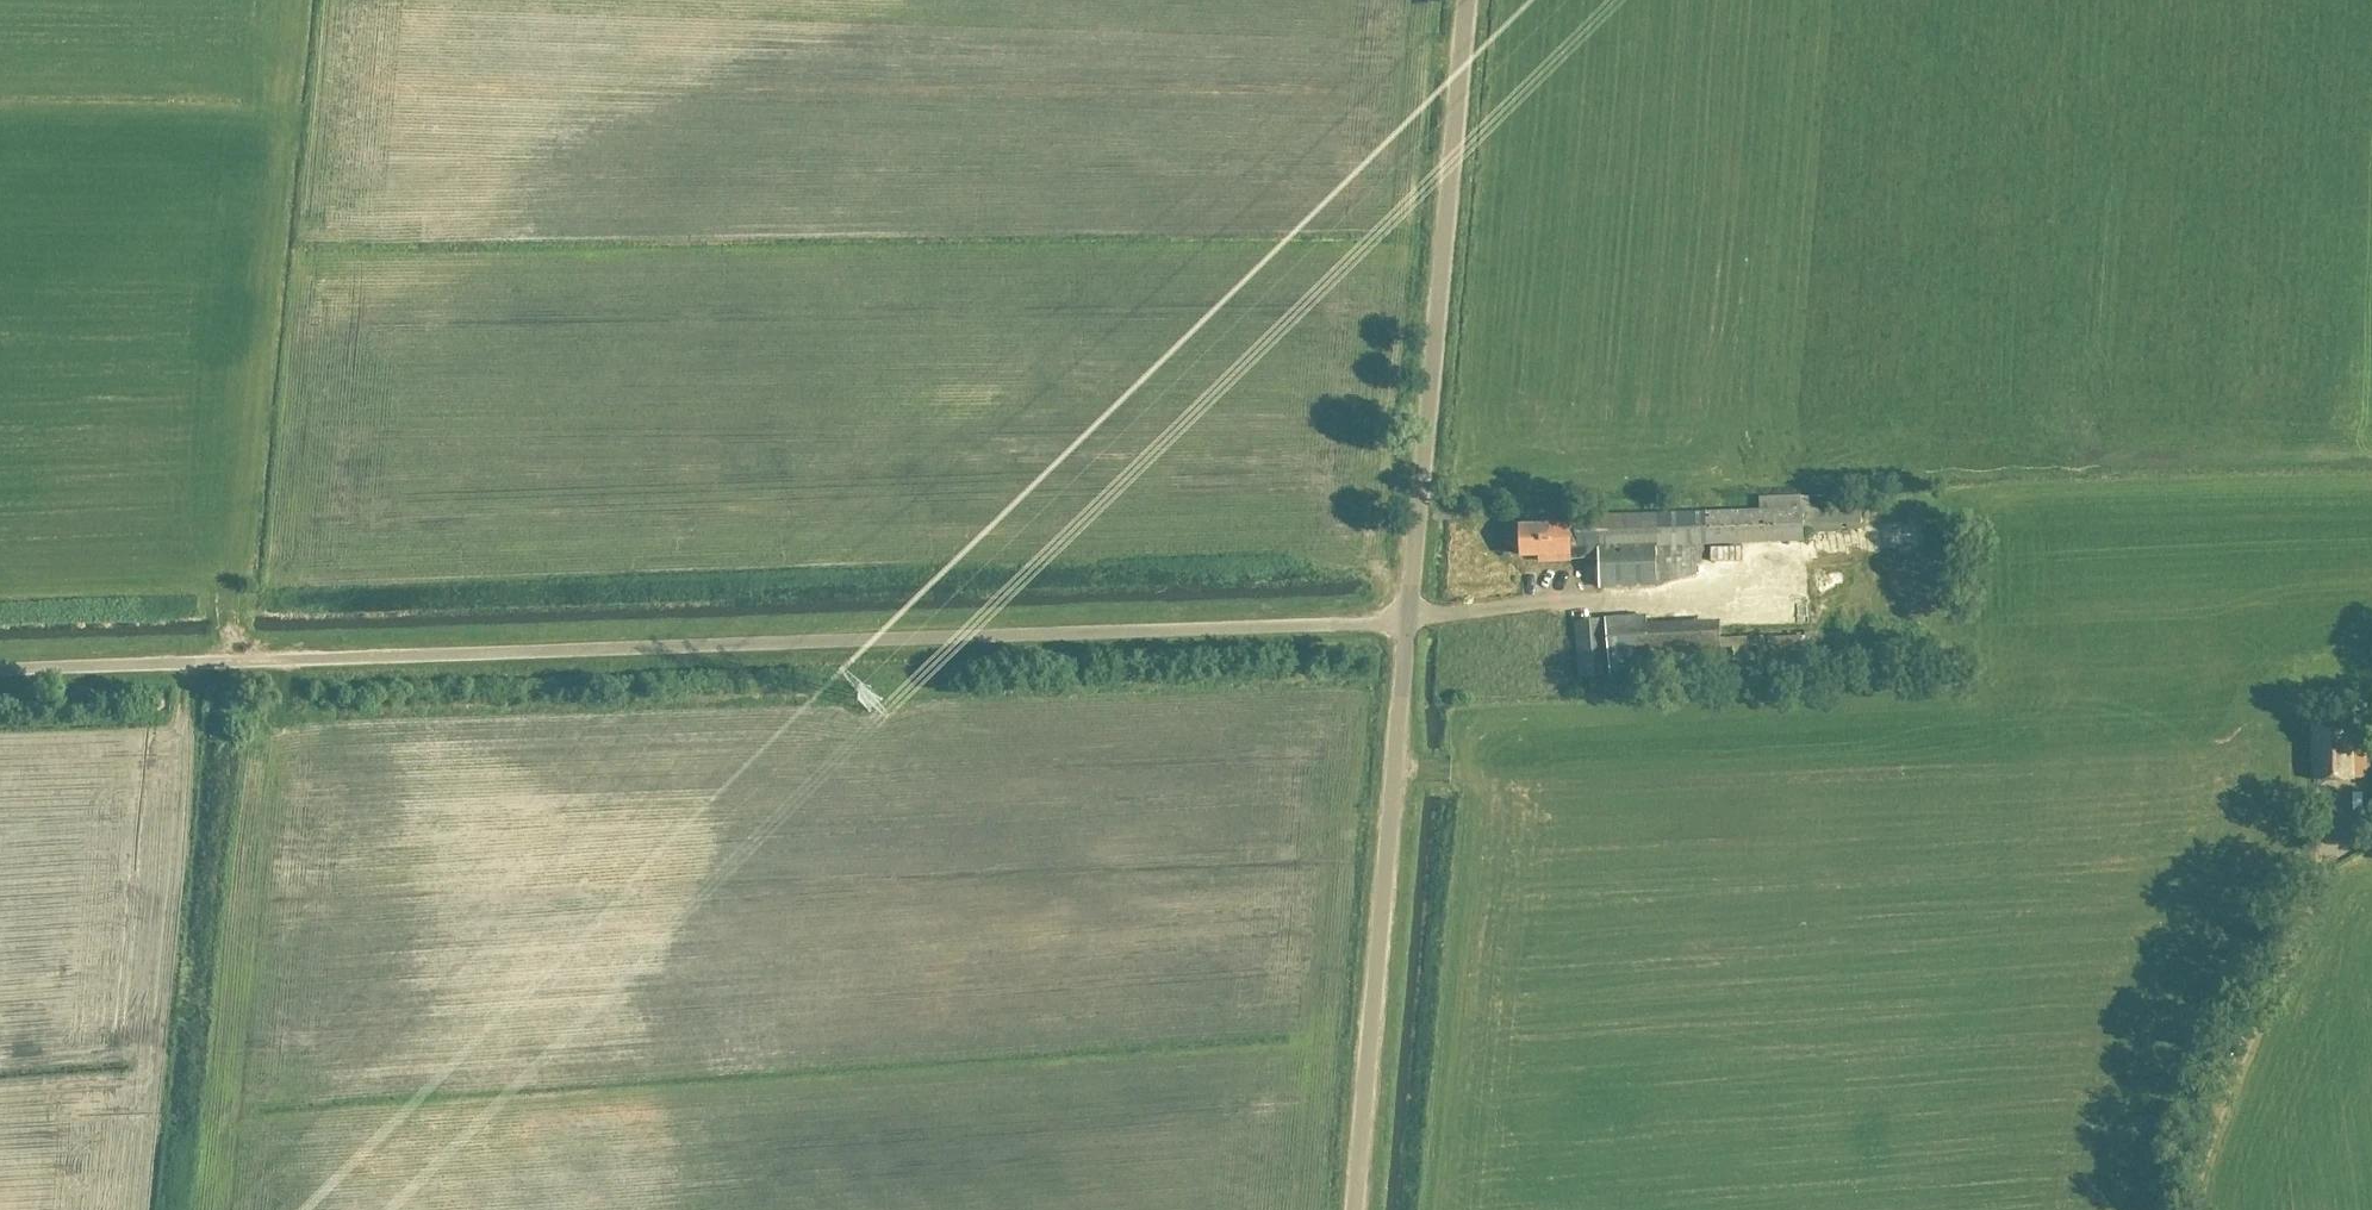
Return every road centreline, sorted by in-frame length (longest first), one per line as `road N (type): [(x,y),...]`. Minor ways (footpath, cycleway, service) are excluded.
road 1 (unclassified): [(0,672),(1407,622)]
road 2 (unclassified): [(1407,622),(1466,0)]
road 3 (unclassified): [(1354,1209),(1407,622)]
road 4 (track): [(2182,1209),(2203,1135),(2329,847),(2371,843)]

